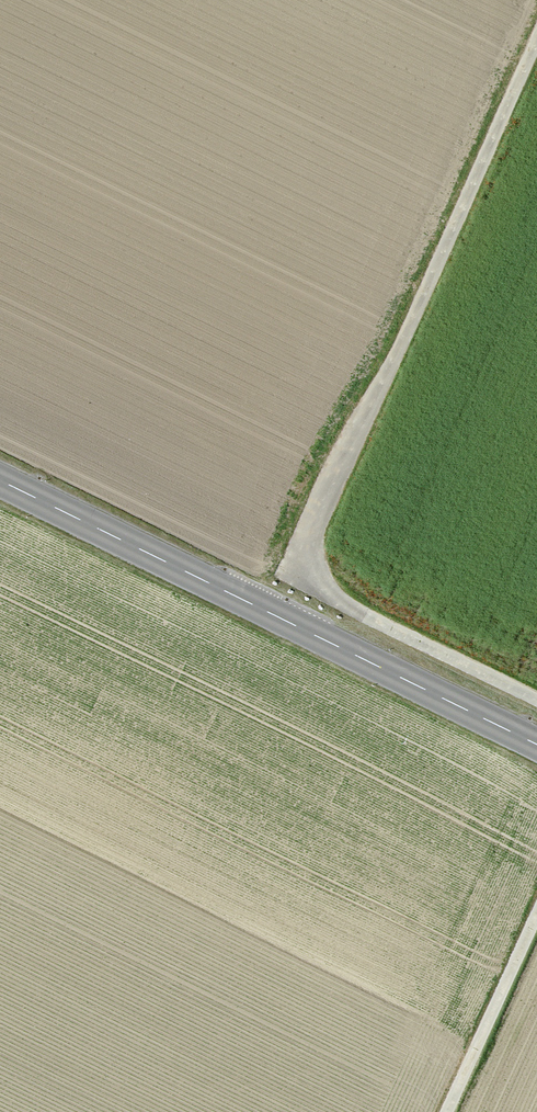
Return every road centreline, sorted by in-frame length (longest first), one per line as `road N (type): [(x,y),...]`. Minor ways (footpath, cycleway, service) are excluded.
road 1 (track): [(536,698),(293,576),(536,30)]
road 2 (secondary): [(0,481),(536,744)]
road 3 (track): [(536,918),(448,1111)]

